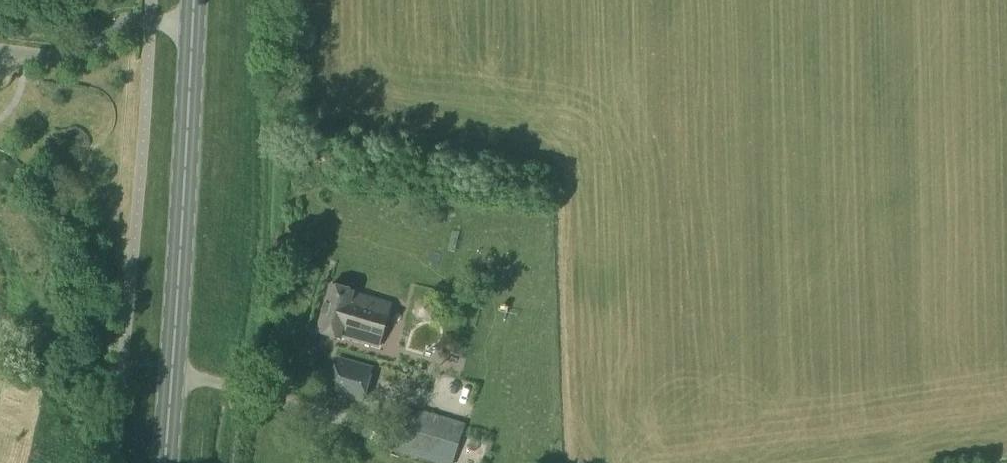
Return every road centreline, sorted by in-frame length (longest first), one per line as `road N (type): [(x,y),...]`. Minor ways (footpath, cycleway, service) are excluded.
road 1 (primary): [(165,462),(196,0)]

